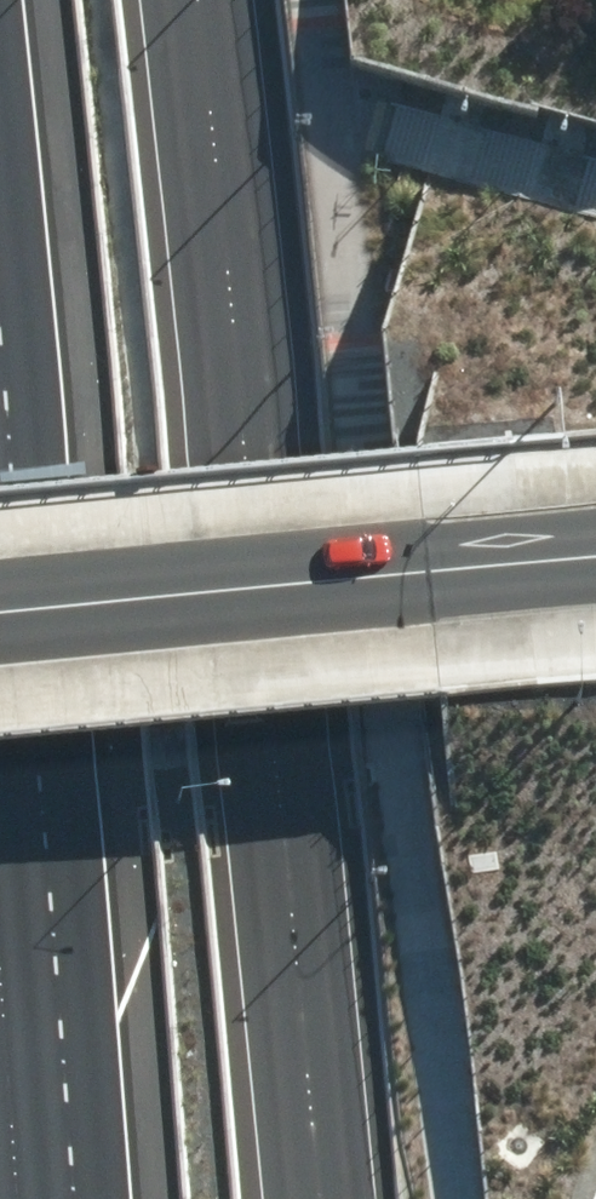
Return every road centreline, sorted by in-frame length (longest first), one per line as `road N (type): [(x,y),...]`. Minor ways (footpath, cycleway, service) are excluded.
road 1 (motorway): [(0,572),(47,1198)]
road 2 (secondary): [(595,558),(0,611)]

